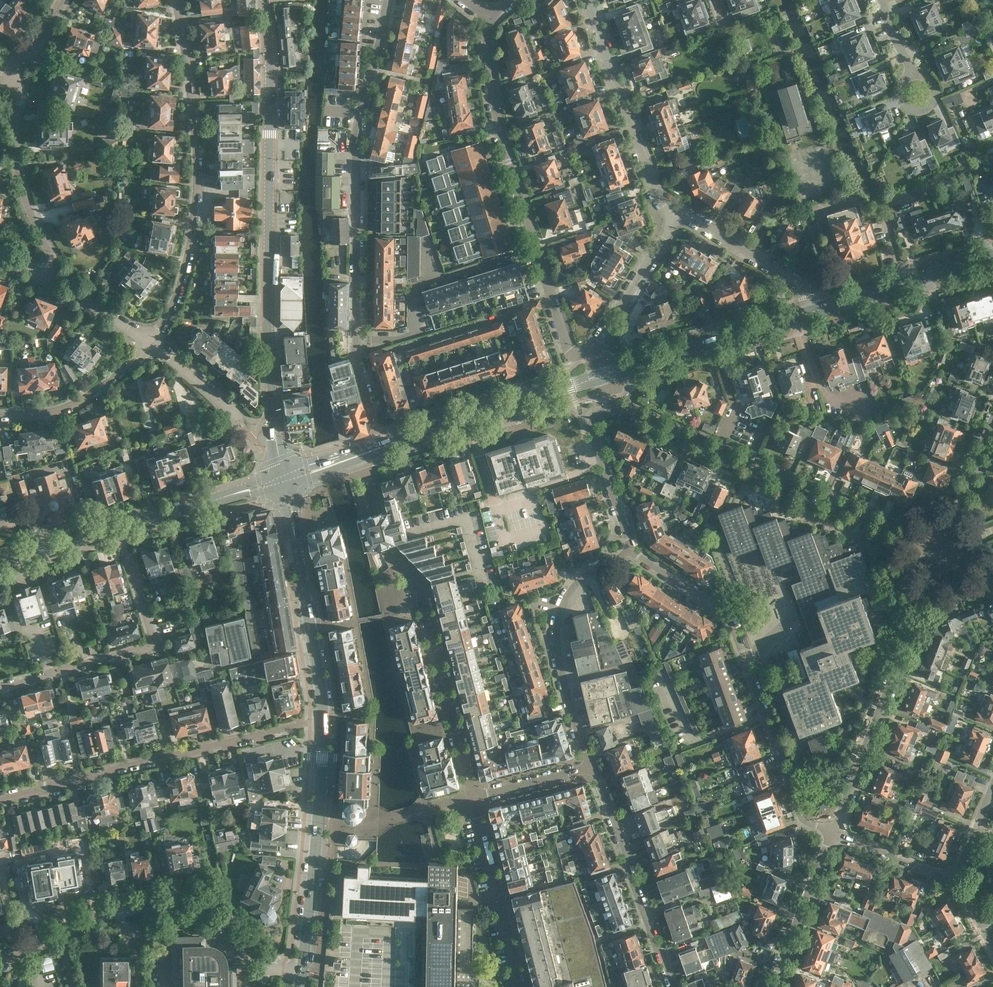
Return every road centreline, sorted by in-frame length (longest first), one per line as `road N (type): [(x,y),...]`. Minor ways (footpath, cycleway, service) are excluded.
road 1 (tertiary): [(284,480),(270,338),(267,0)]
road 2 (residential): [(382,448),(356,360),(356,250),(360,114),(388,0)]
road 3 (residential): [(489,17),(496,114),(569,350),(595,352)]
road 4 (residential): [(834,832),(801,814),(730,618),(633,552)]
road 5 (residential): [(944,551),(618,405)]
road 6 (residential): [(154,344),(180,290),(197,187),(176,0)]
road 7 (residential): [(0,963),(87,915),(165,899),(220,917),(270,967),(303,972)]
road 8 (residential): [(324,720),(0,797)]
road 9 (residential): [(834,832),(944,551)]
road 10 (residential): [(0,687),(150,647),(155,636),(122,528)]
road 11 (residential): [(386,547),(426,601),(475,798)]
road 12 (residential): [(593,767),(559,657),(561,611),(587,575),(633,552)]
road 13 (tertiary): [(303,972),(324,720)]
road 14 (tertiary): [(324,720),(284,480)]
road 15 (tertiary): [(382,448),(606,376)]
road 16 (residential): [(680,212),(656,188),(589,0)]
road 17 (residential): [(593,767),(673,986)]
road 18 (tertiary): [(606,376),(822,310)]
road 19 (residential): [(55,278),(25,191),(16,129),(19,68)]
road 20 (residential): [(475,798),(522,986)]
road 21 (tertiary): [(822,310),(992,256)]
road 22 (residential): [(0,416),(80,405),(154,344)]
road 23 (residential): [(822,310),(817,294),(680,212)]
road 24 (tertiary): [(122,528),(284,480)]
road 25 (residential): [(773,986),(834,832)]
road 26 (residential): [(633,552),(594,425),(618,405)]
road 27 (residential): [(595,352),(680,212)]
road 28 (residential): [(944,551),(992,425)]
road 29 (residential): [(956,879),(834,832)]
road 30 (tertiary): [(0,566),(122,528)]
road 31 (residential): [(154,344),(245,429)]
road 32 (residential): [(475,798),(593,767)]

